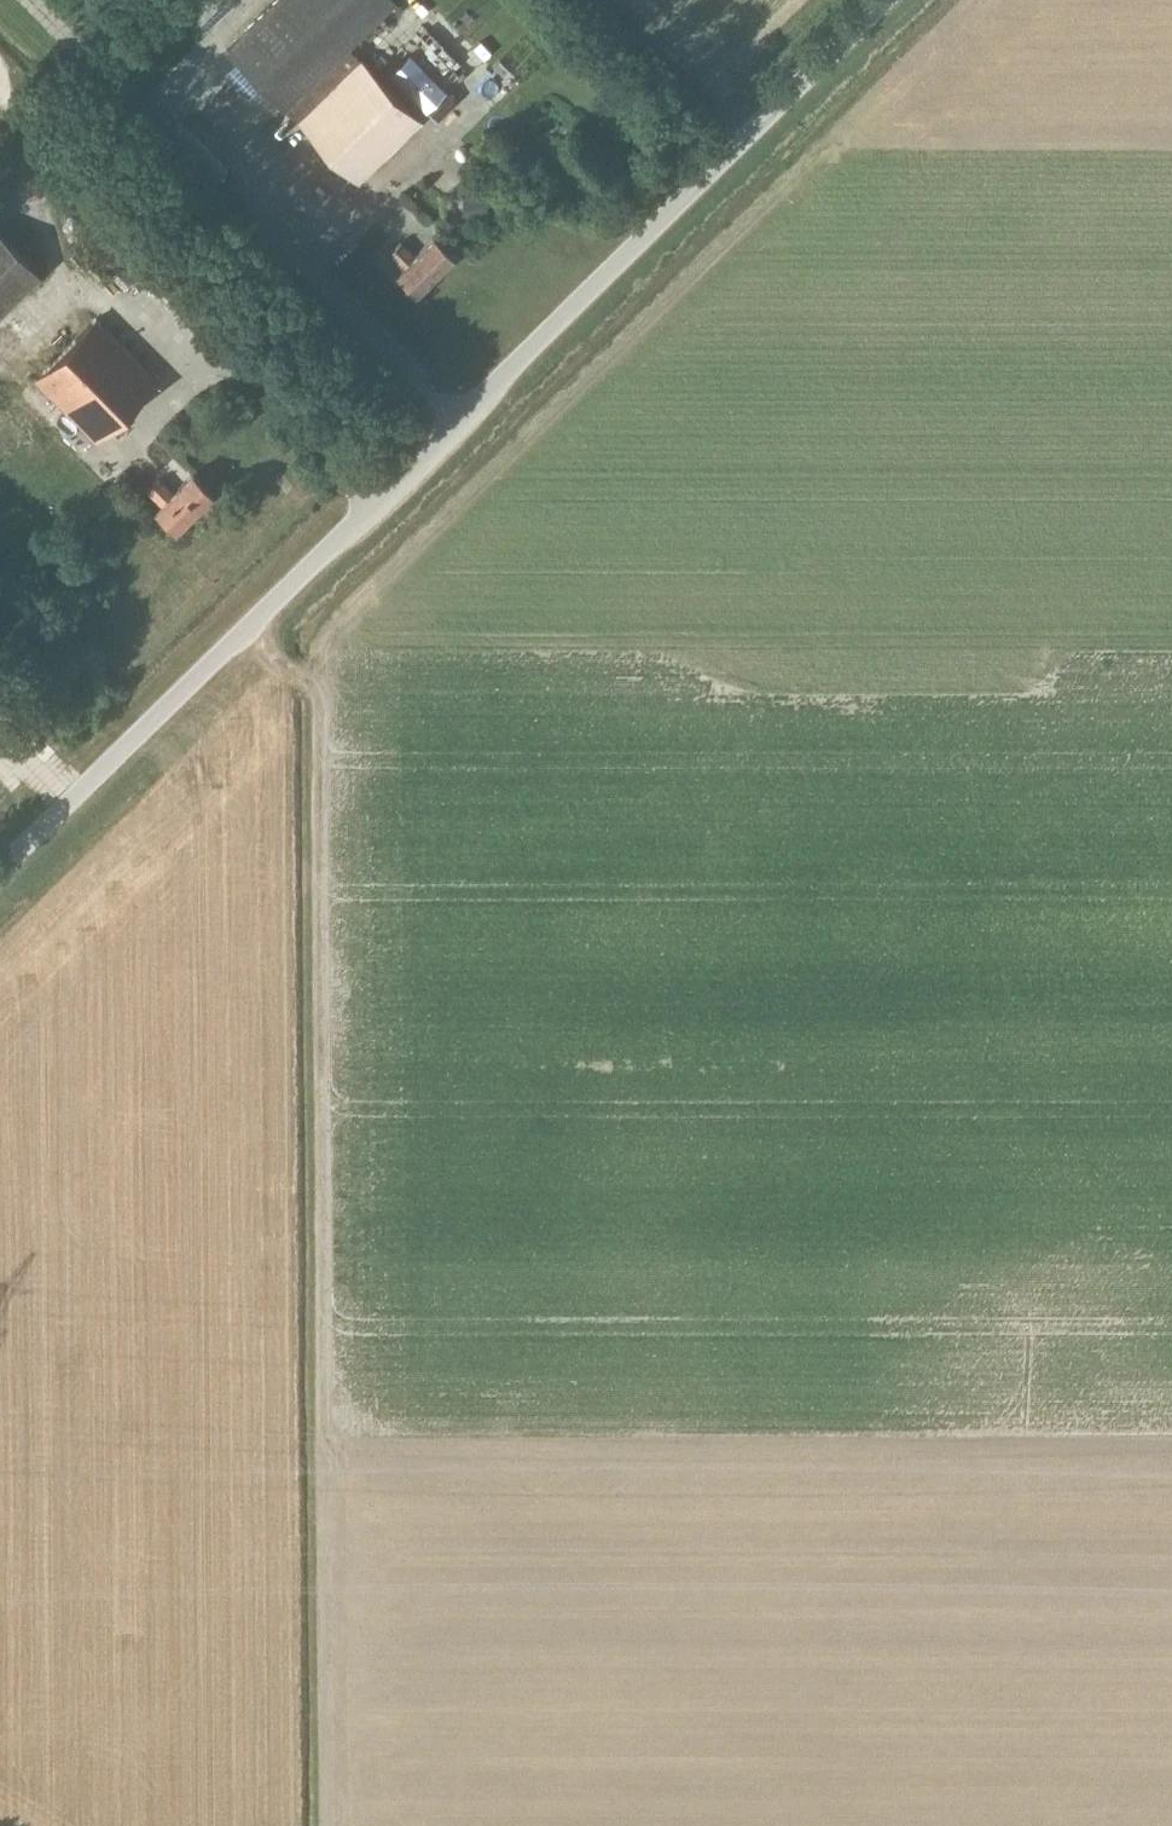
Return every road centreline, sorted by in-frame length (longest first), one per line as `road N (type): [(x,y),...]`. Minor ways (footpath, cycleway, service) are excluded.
road 1 (unclassified): [(0,870),(885,0)]

